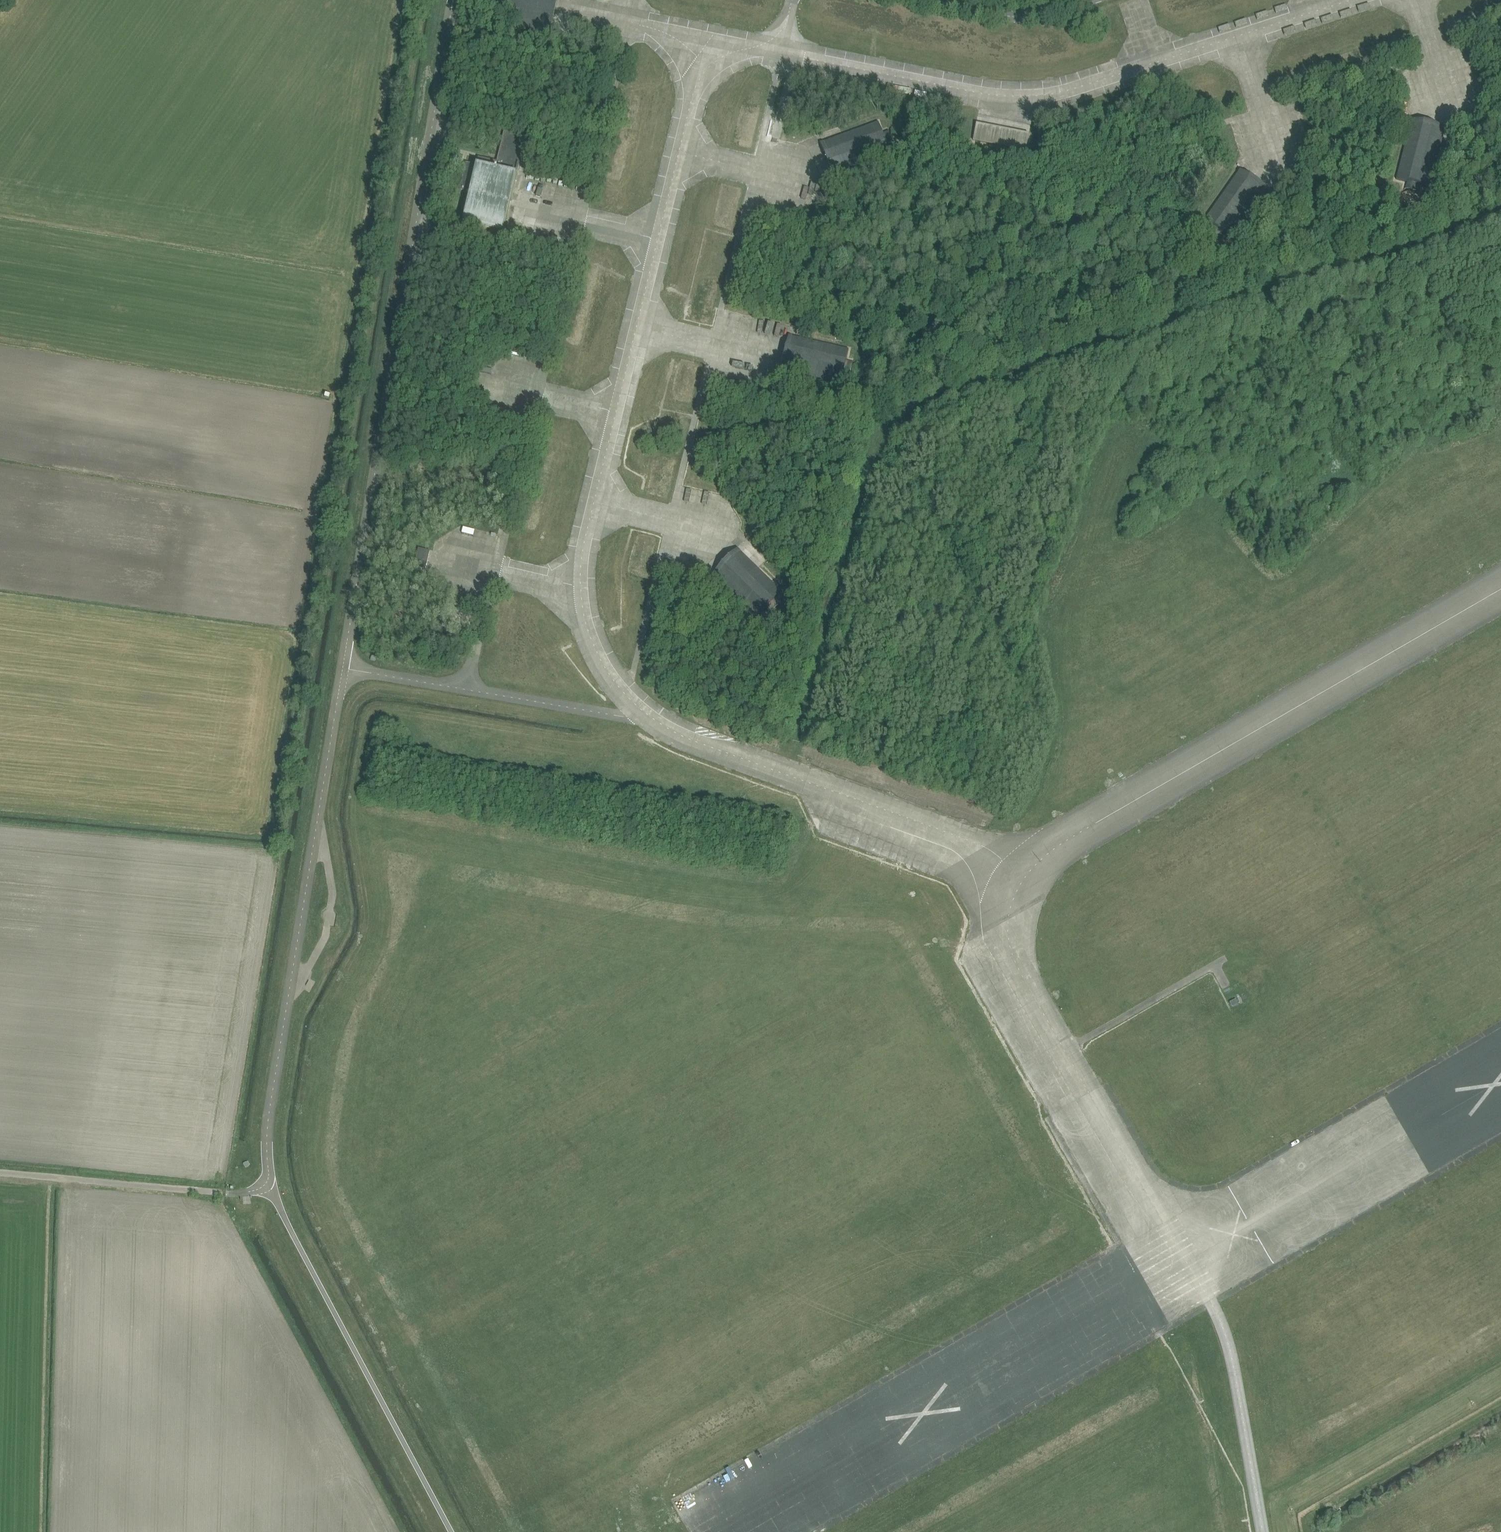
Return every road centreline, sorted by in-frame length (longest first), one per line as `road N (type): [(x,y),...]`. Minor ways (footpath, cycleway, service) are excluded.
road 1 (unclassified): [(266,1184),(269,1111),(454,0)]
road 2 (unclassified): [(451,1531),(266,1184)]
road 3 (unclassified): [(228,1193),(0,1173)]
road 4 (unclassified): [(924,0),(1024,17),(1088,0)]

